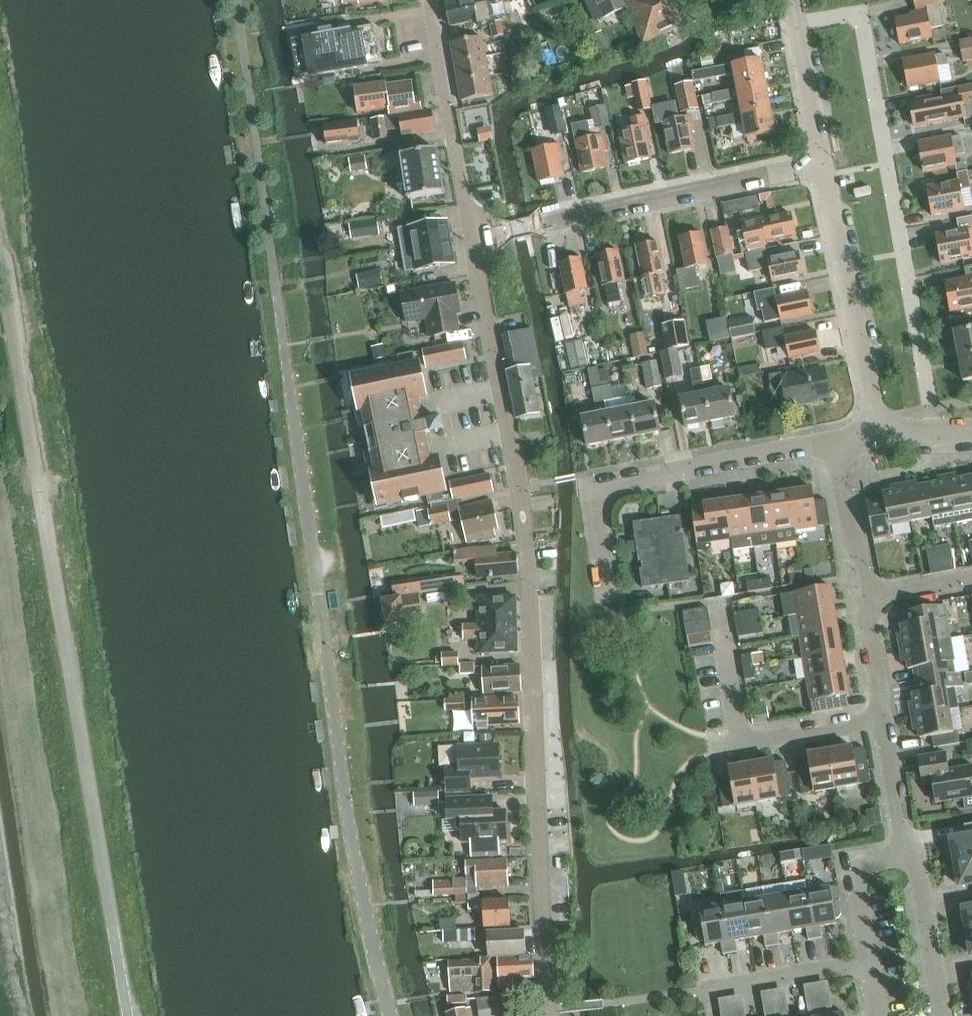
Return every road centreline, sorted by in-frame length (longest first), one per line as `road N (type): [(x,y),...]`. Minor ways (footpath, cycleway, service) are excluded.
road 1 (unclassified): [(392,1015),(353,845),(270,228)]
road 2 (tertiary): [(555,1015),(523,486),(476,236)]
road 3 (tertiary): [(129,1015),(0,261)]
road 4 (residential): [(610,594),(591,488),(840,448)]
road 5 (tertiary): [(476,236),(824,164)]
road 6 (residential): [(886,720),(741,740),(721,603)]
road 7 (tertiary): [(881,418),(824,164)]
road 8 (residential): [(476,236),(429,0)]
road 9 (residential): [(707,988),(874,963)]
road 10 (residential): [(824,164),(793,0)]
road 11 (residential): [(945,1015),(914,858)]
road 12 (residential): [(874,963),(857,869),(914,858)]
road 13 (residential): [(867,596),(840,448)]
road 14 (residential): [(914,858),(886,720)]
road 15 (residential): [(886,720),(867,596)]

